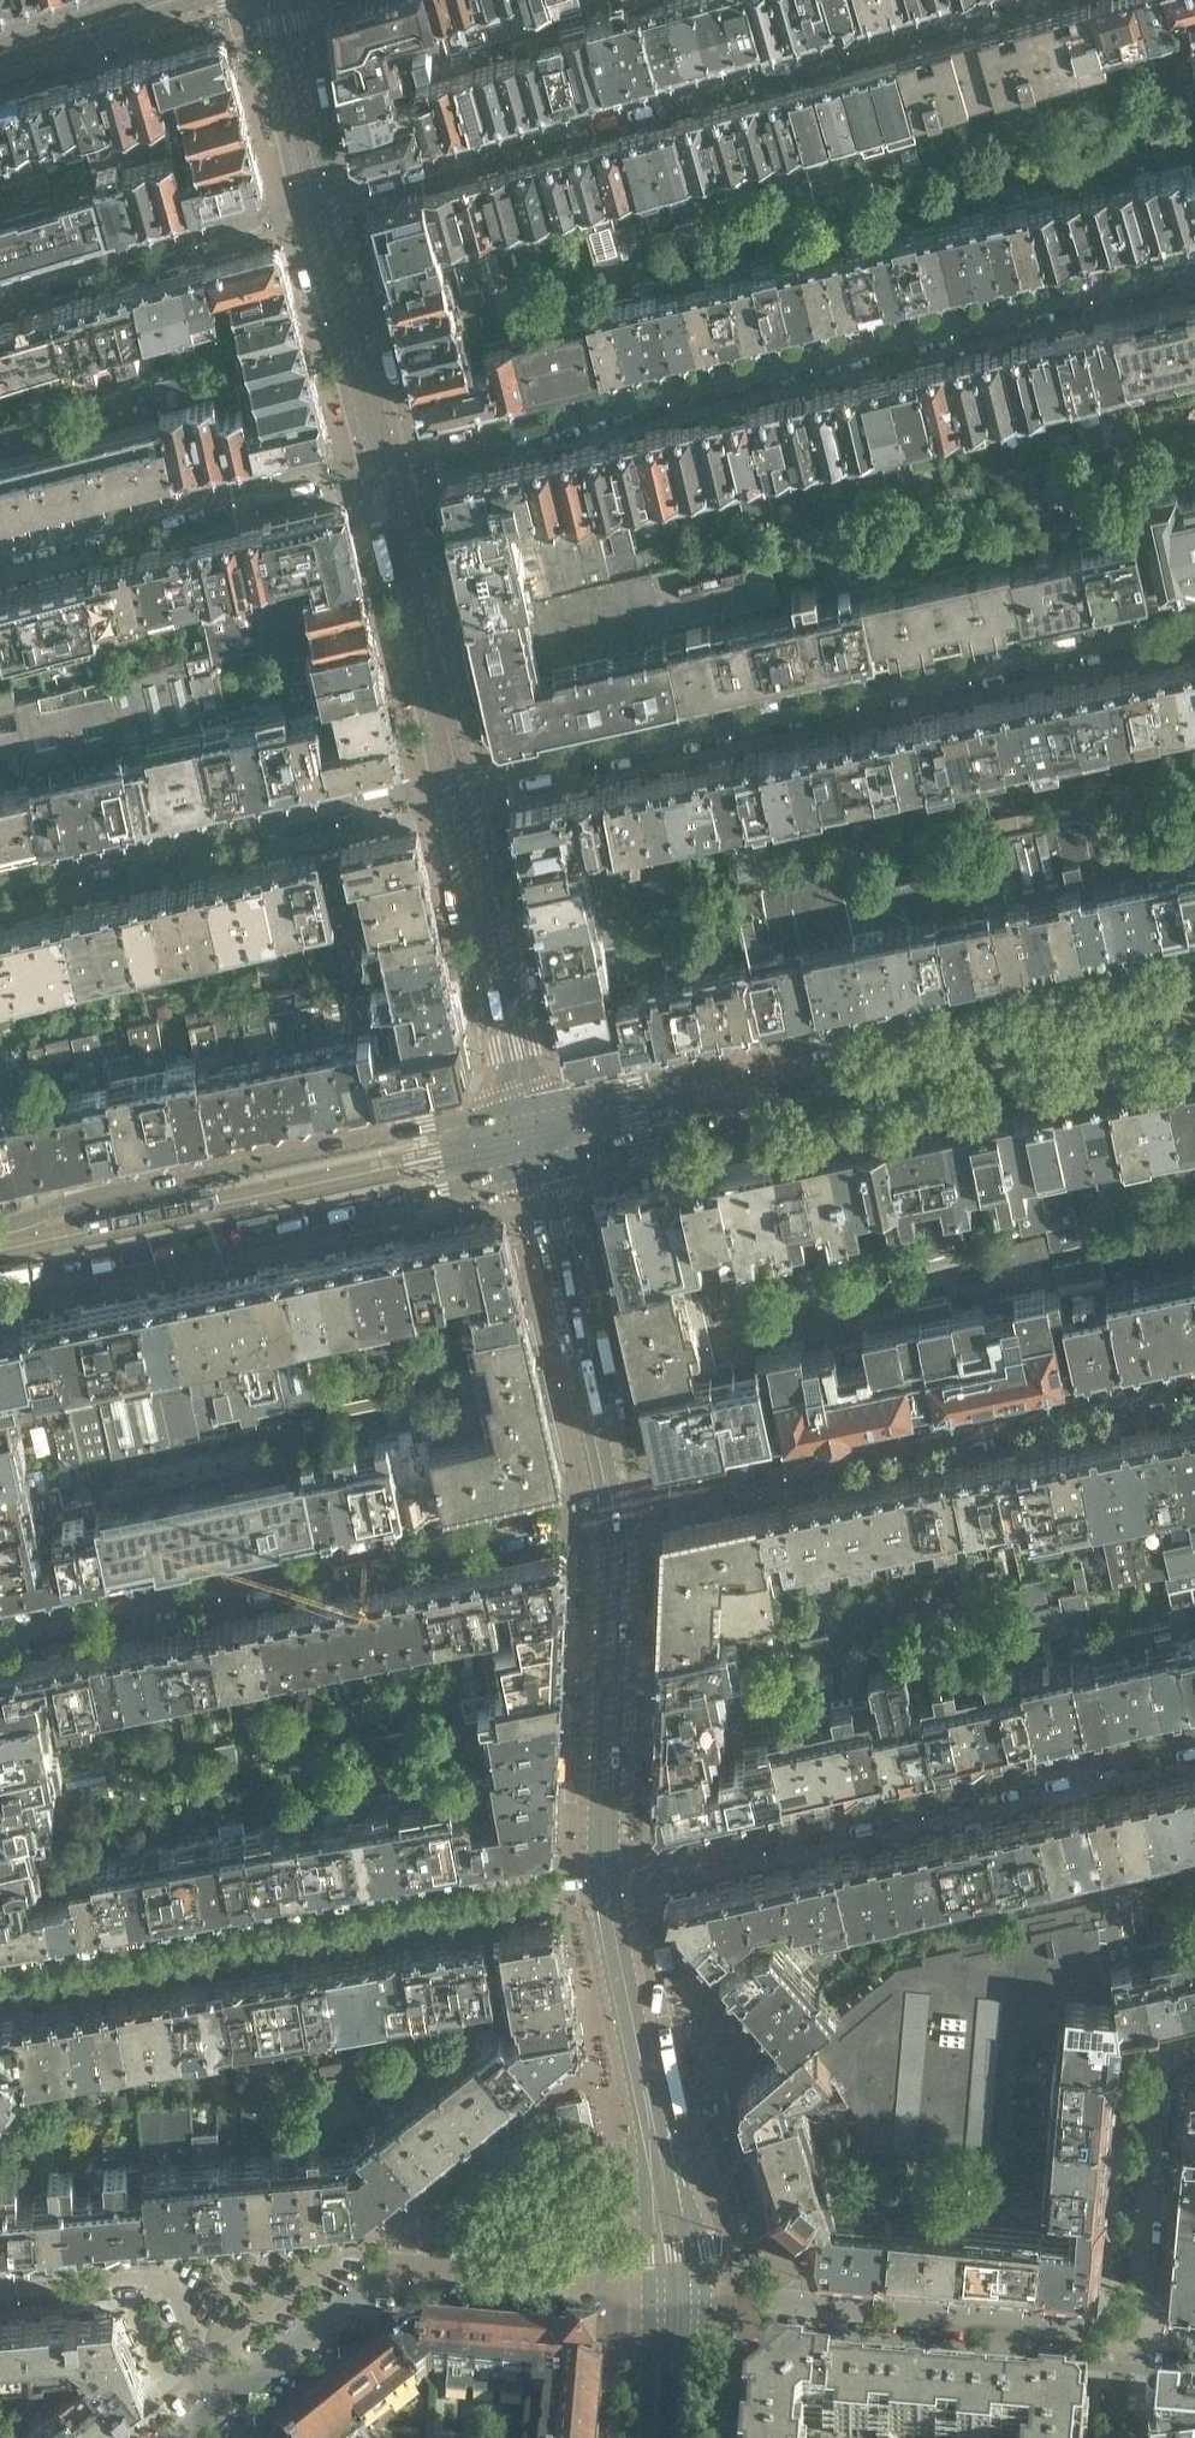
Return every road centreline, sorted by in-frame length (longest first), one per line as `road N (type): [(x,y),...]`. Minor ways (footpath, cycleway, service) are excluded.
road 1 (residential): [(383,460),(472,446),(1194,269)]
road 2 (residential): [(1194,628),(463,783)]
road 3 (residential): [(1016,0),(319,197)]
road 4 (tertiary): [(1194,975),(529,1106)]
road 5 (tertiary): [(540,1170),(699,1125),(1194,1020)]
road 6 (residential): [(608,1510),(0,1624)]
road 7 (residential): [(0,1986),(604,1869)]
road 8 (residential): [(1194,1736),(604,1869)]
road 9 (residential): [(608,1510),(1194,1387)]
road 10 (tertiary): [(0,1274),(88,1265),(540,1170)]
road 11 (tertiary): [(529,1106),(81,1198),(0,1226)]
road 12 (residential): [(463,783),(0,884)]
road 13 (unclassified): [(1130,2333),(709,2299)]
road 14 (residential): [(0,550),(383,460)]
road 15 (tertiary): [(608,1510),(614,1580),(604,1869)]
road 16 (tertiary): [(540,1170),(608,1510)]
road 17 (residential): [(319,197),(0,294)]
road 18 (residential): [(463,783),(383,460)]
road 19 (residential): [(463,783),(529,1106)]
road 20 (residential): [(1130,2333),(1159,2075),(1176,2053),(1194,2048)]
road 21 (residential): [(221,2404),(167,2282),(0,2294)]
road 22 (residential): [(383,460),(319,197)]
road 23 (residential): [(646,2295),(396,2264)]
road 24 (tertiary): [(604,1869),(649,2114)]
road 25 (residential): [(221,2404),(396,2264)]
road 26 (residential): [(319,197),(293,101),(285,0)]
road 27 (tertiary): [(709,2299),(705,2257),(649,2114)]
road 28 (residential): [(184,0),(0,55)]
road 29 (tertiary): [(649,2114),(641,2176),(646,2295)]
road 30 (tertiary): [(646,2295),(641,2437)]
road 31 (tertiary): [(697,2437),(709,2299)]

